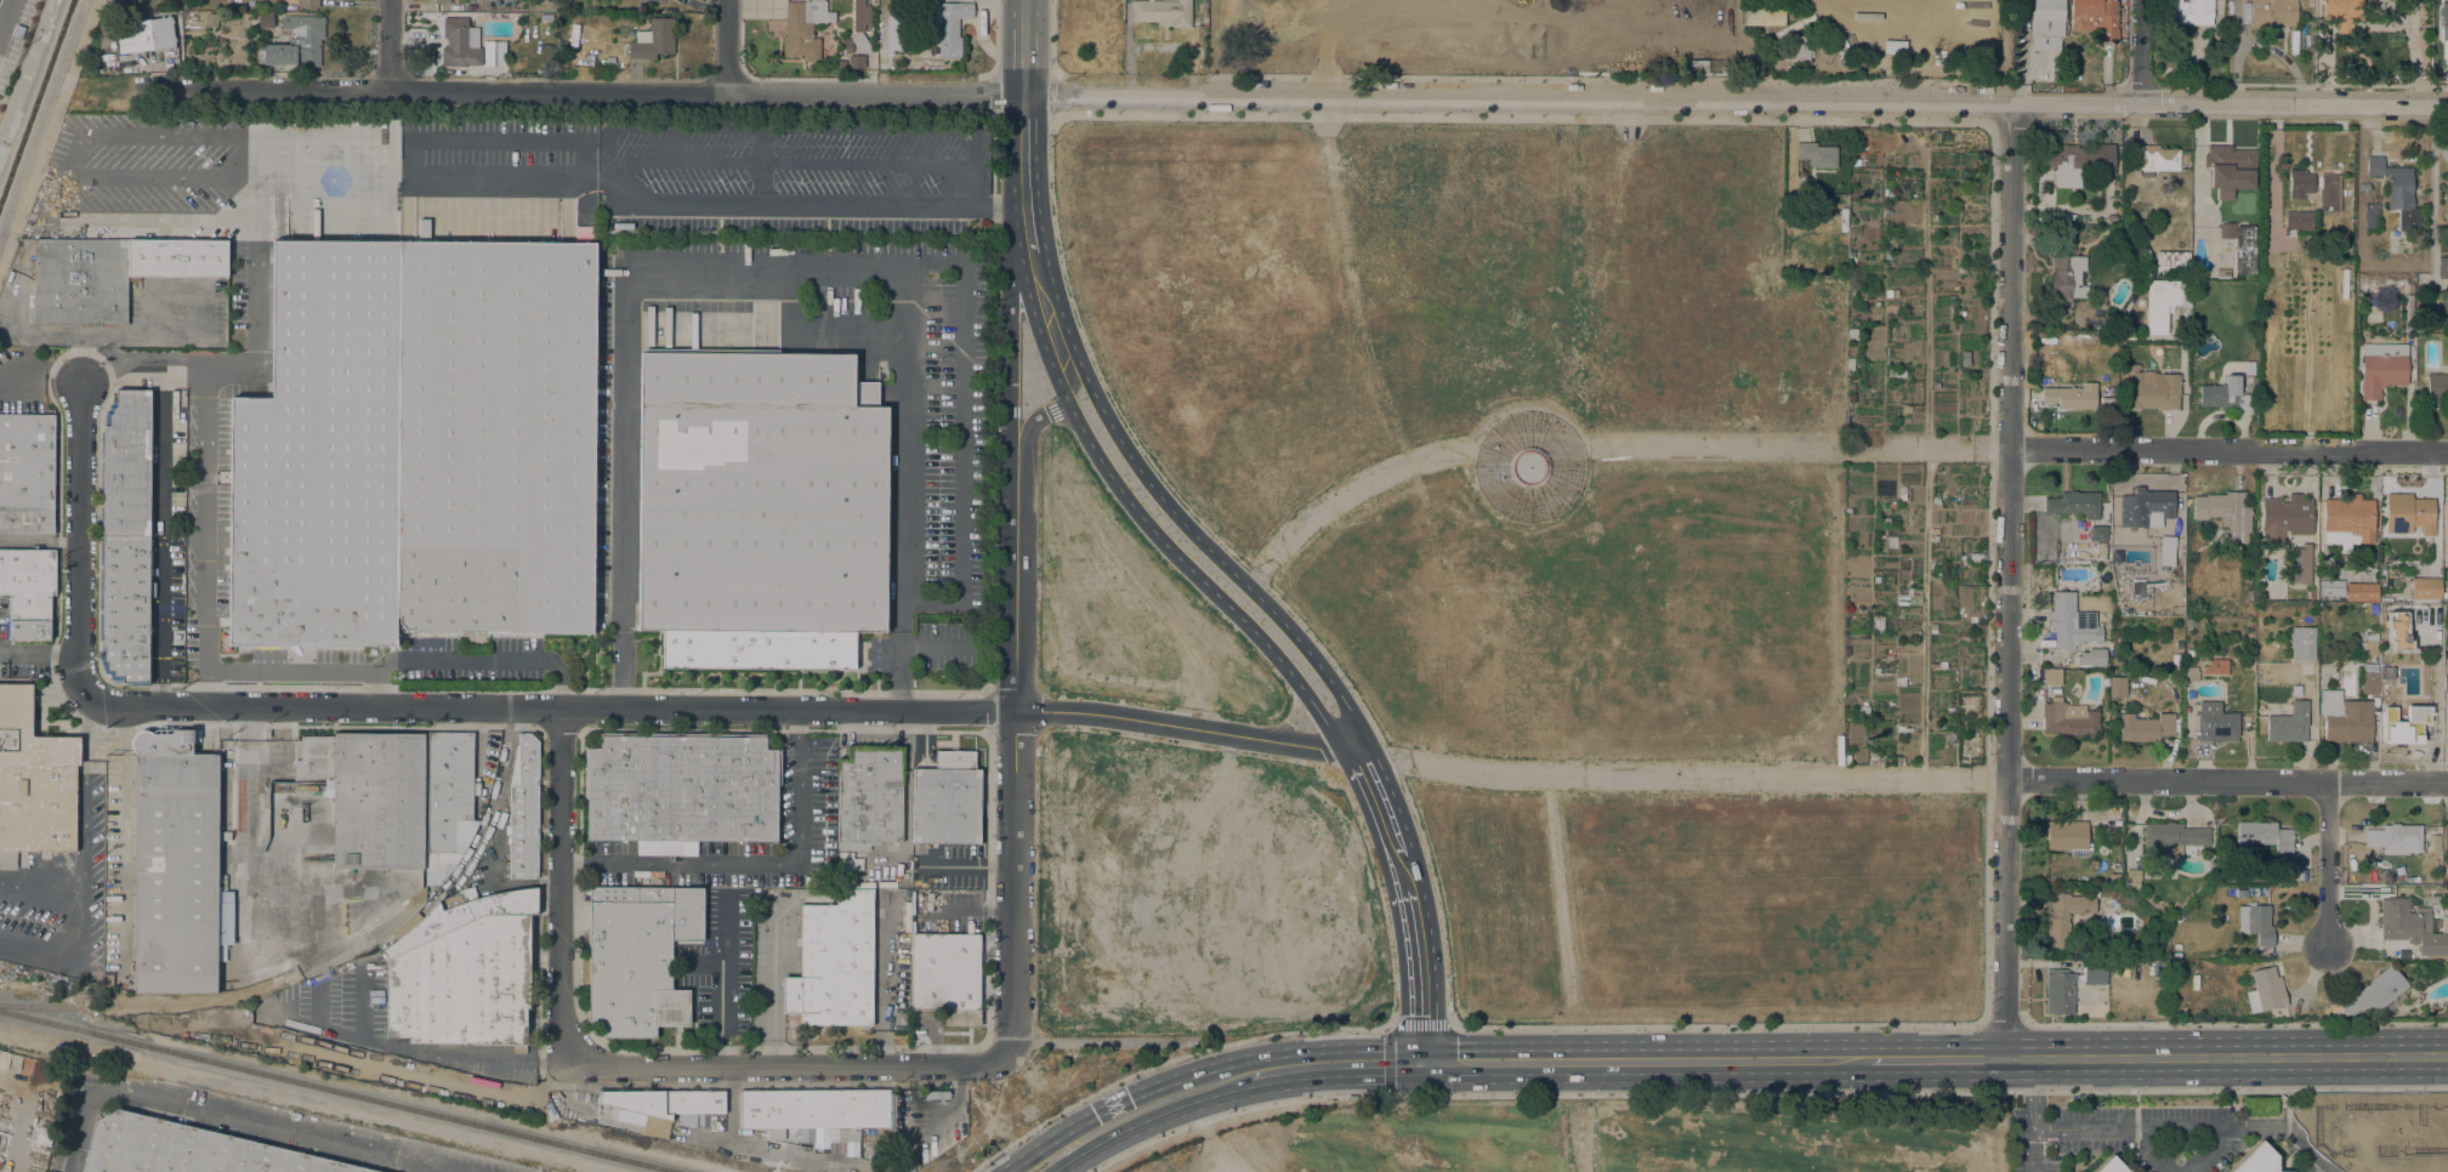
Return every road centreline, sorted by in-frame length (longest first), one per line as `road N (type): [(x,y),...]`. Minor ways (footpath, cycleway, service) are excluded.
road 1 (residential): [(1359,730),(1318,750),(1072,712),(97,700),(83,689),(78,661),(80,381)]
road 2 (tertiary): [(1023,97),(2447,108)]
road 3 (residential): [(2004,1058),(2011,104)]
road 4 (residential): [(142,90),(1023,97)]
road 5 (secondary): [(1370,775),(1359,730),(1320,667),(1134,460),(1049,319),(1034,255)]
road 6 (residential): [(1009,1059),(1016,1043),(1016,485)]
road 7 (secondary): [(1049,319),(1049,360),(1106,468),(1146,523),(1267,644),(1370,775)]
road 8 (residential): [(1009,1059),(998,1066),(567,1063)]
road 9 (primary): [(2447,1055),(2004,1058)]
road 10 (primary): [(1867,1059),(1425,1062)]
road 11 (residential): [(2447,783),(2006,779)]
road 12 (residential): [(2447,453),(2010,448)]
road 13 (residential): [(567,1063),(560,710)]
road 14 (residential): [(1028,223),(1010,280),(1016,485)]
road 15 (primary): [(1425,1062),(1246,1074)]
road 16 (secondary): [(1425,1062),(1412,894)]
road 17 (secondary): [(1034,255),(1023,97)]
road 18 (residential): [(2328,783),(2327,941)]
road 19 (residential): [(1016,485),(1032,423),(1064,397),(1074,351)]
road 20 (primary): [(2004,1058),(1867,1059)]
road 21 (primary): [(1246,1074),(1120,1119)]
road 22 (primary): [(1120,1119),(1060,1136),(1005,1171)]

